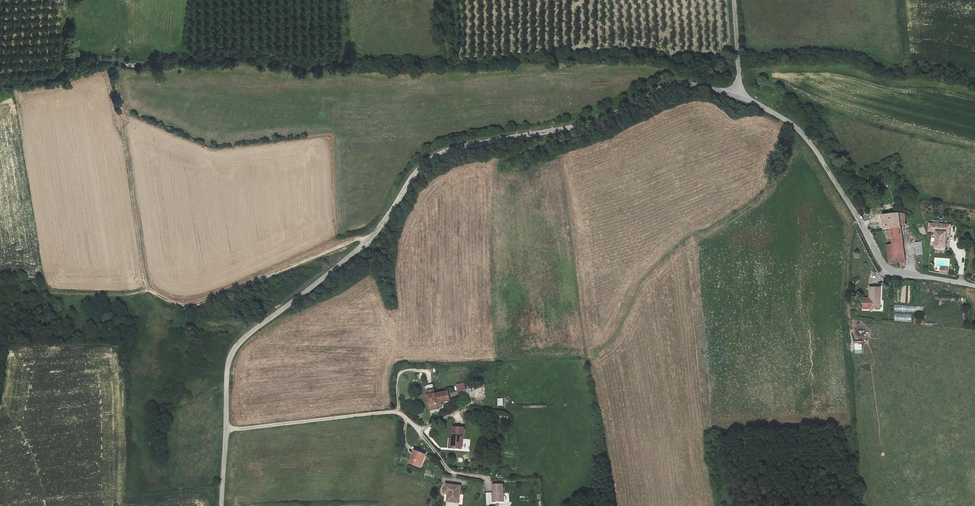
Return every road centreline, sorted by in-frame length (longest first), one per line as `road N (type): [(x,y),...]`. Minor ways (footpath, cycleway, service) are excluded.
road 1 (unclassified): [(221,505),(231,355),(367,242),(428,161),(599,120),(671,85),(738,93)]
road 2 (unclassified): [(974,286),(886,267),(809,141),(738,93)]
road 3 (track): [(149,290),(197,306),(353,240),(367,242)]
road 4 (track): [(122,119),(149,290)]

